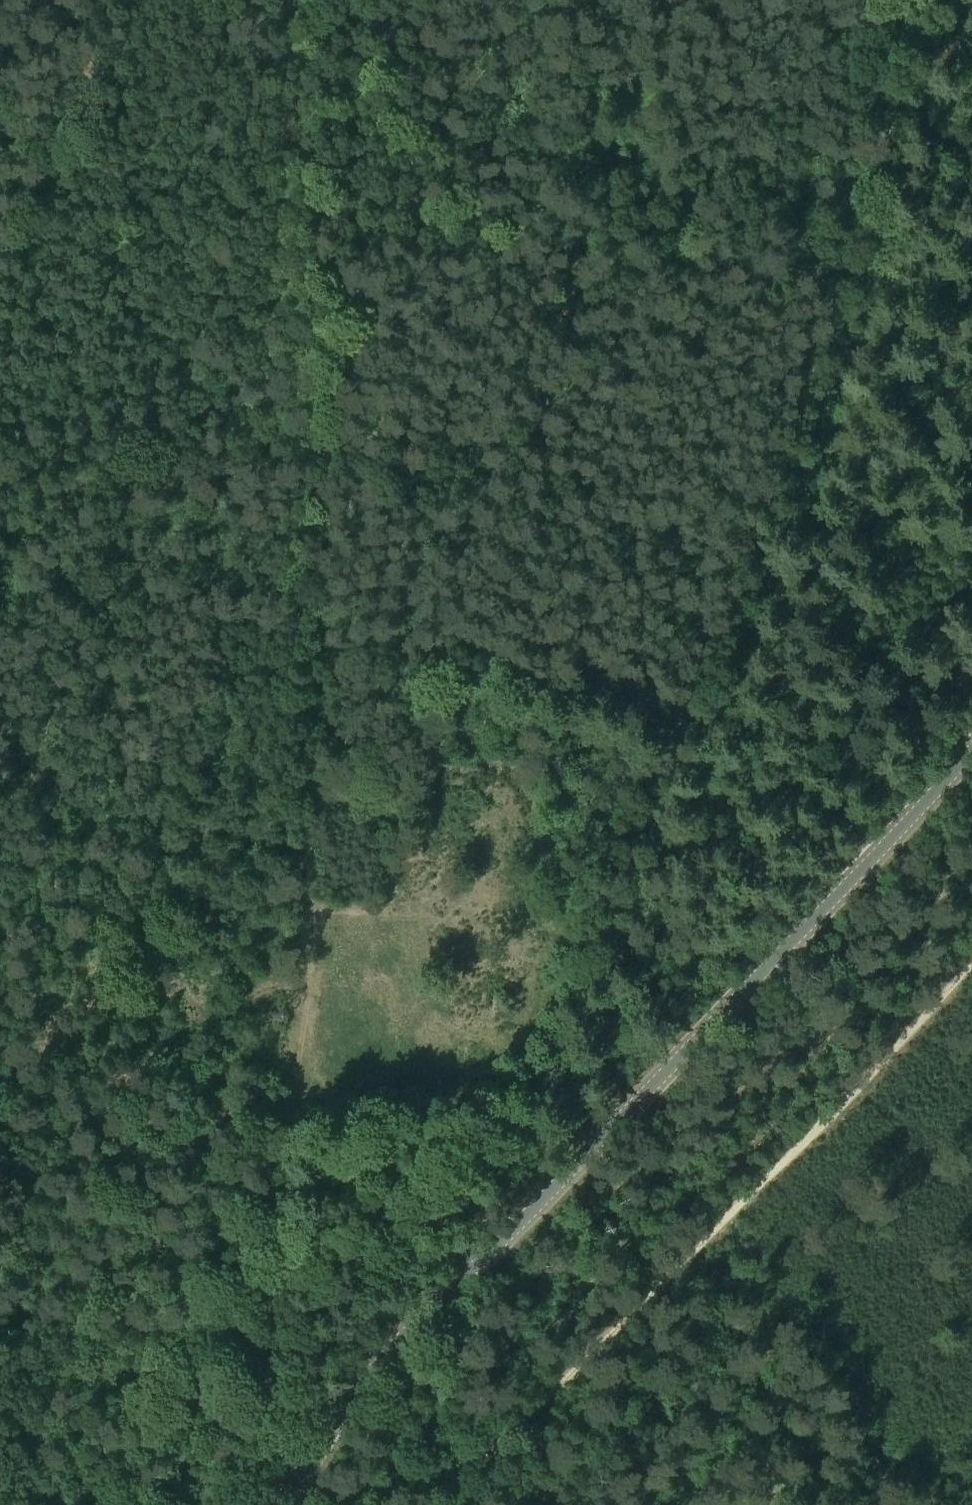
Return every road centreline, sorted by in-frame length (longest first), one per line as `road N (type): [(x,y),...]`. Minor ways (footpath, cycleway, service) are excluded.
road 1 (track): [(313,1456),(287,1287),(301,828),(322,613),(353,0)]
road 2 (track): [(405,1335),(695,691),(937,0)]
road 3 (tertiary): [(287,1504),(338,1413),(405,1335),(971,748)]
road 4 (track): [(971,928),(478,1438),(435,1504)]
road 5 (track): [(854,232),(338,208)]
road 6 (track): [(301,828),(0,772)]

